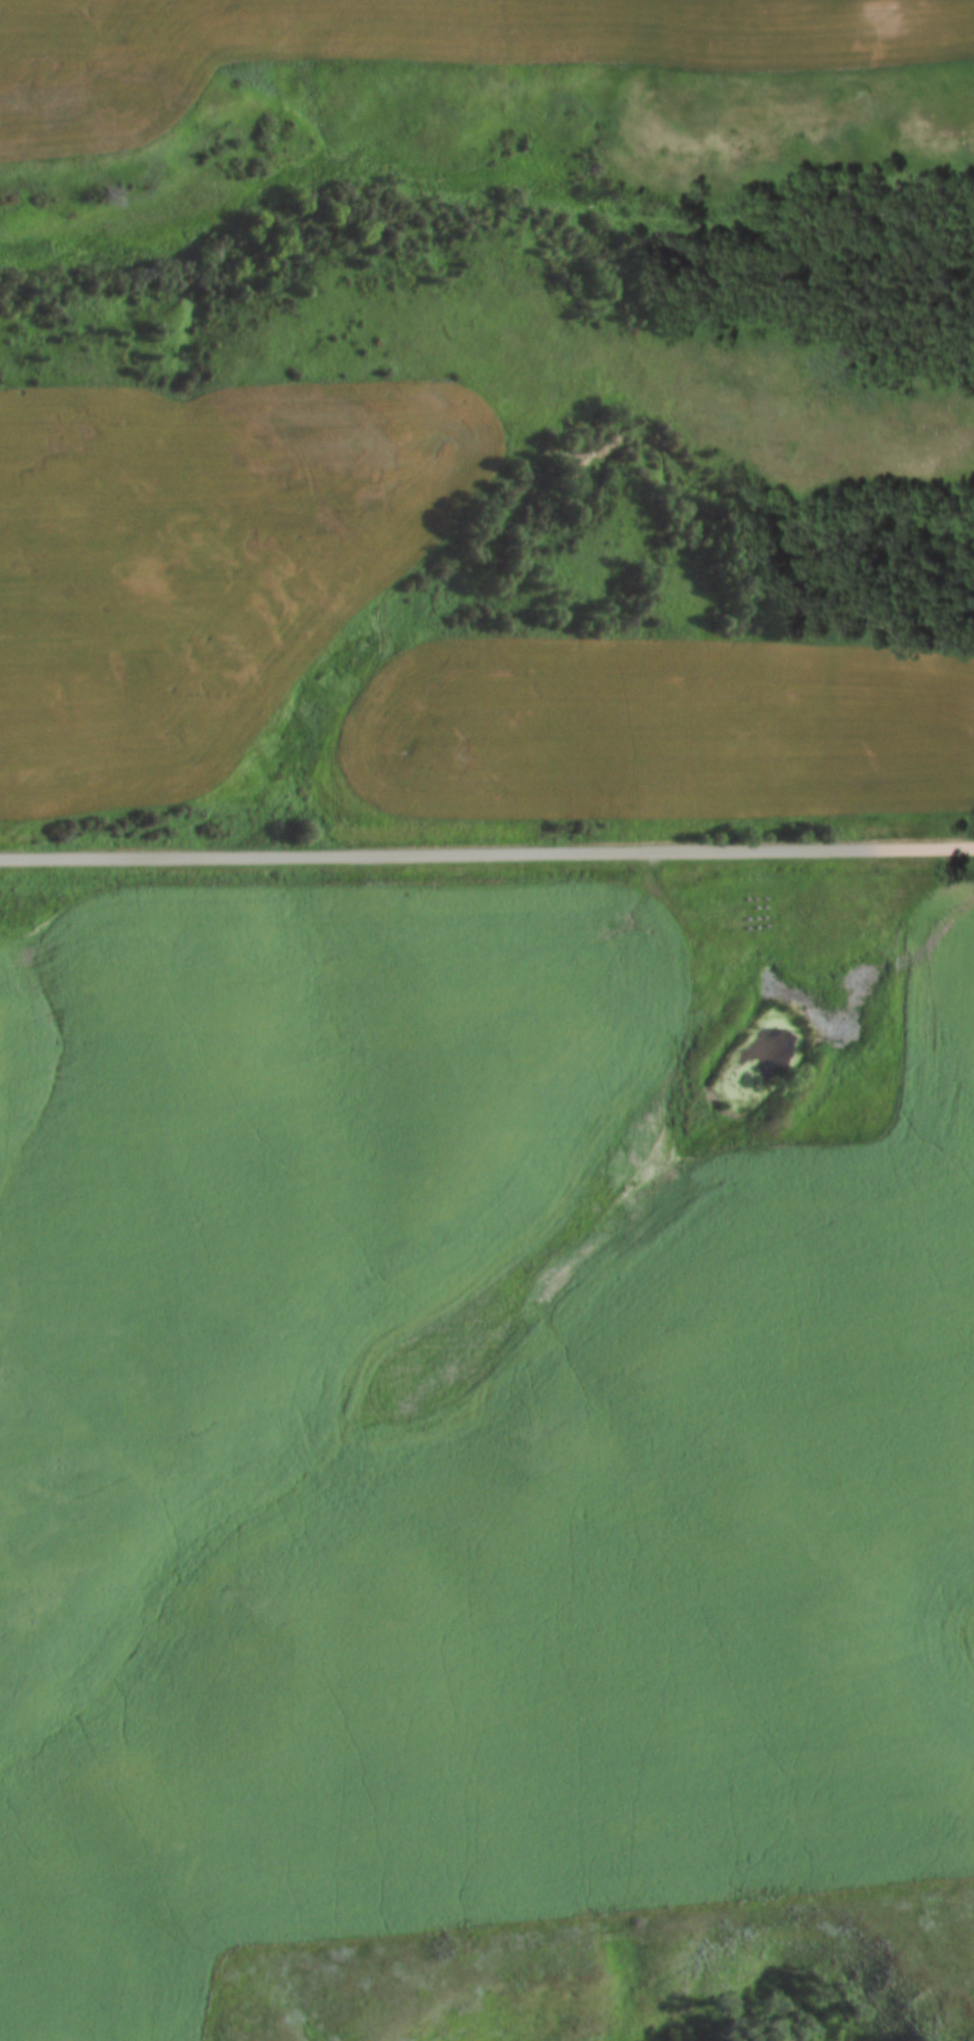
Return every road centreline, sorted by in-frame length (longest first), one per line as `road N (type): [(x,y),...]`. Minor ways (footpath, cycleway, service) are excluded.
road 1 (residential): [(973,850),(0,860)]

